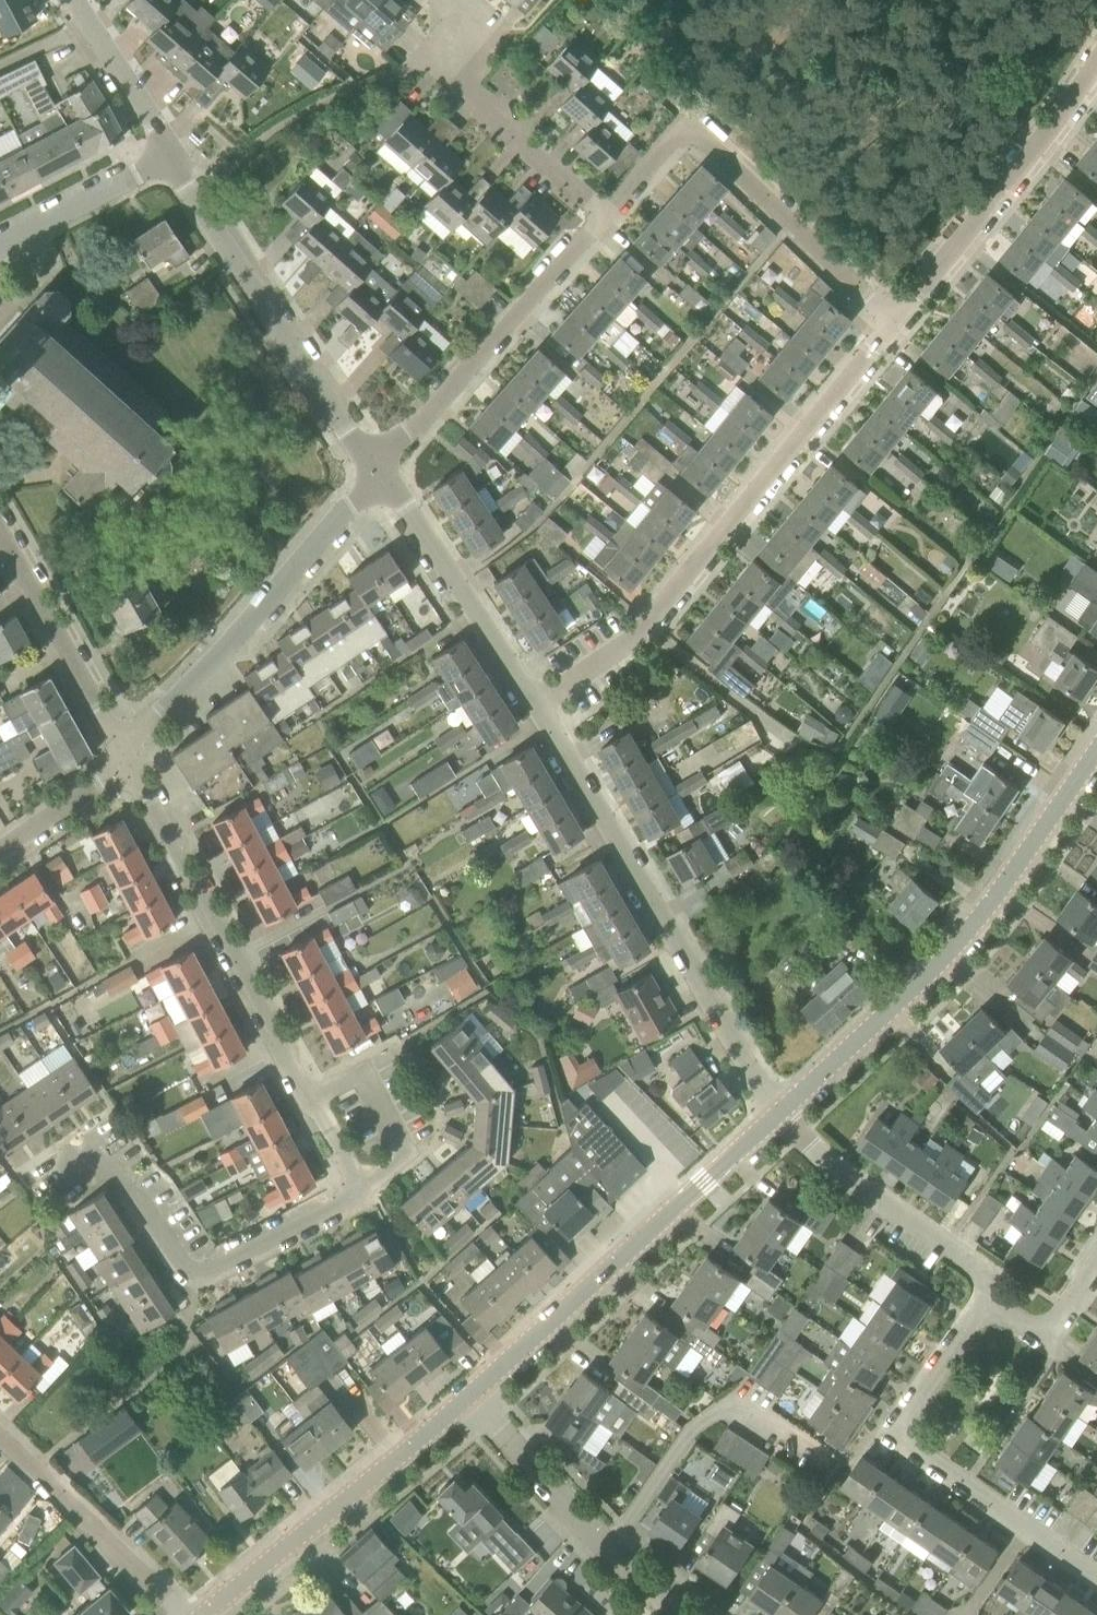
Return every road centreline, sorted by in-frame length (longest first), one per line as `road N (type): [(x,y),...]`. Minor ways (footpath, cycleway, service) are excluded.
road 1 (residential): [(128,756),(227,924),(366,1207),(219,1267),(186,1254),(130,1166),(93,1156),(54,1176)]
road 2 (residential): [(536,705),(645,630),(894,324)]
road 3 (unclassified): [(778,1114),(950,933),(1096,732)]
road 4 (residential): [(778,1114),(536,705)]
road 5 (unclassified): [(466,1396),(778,1114)]
road 6 (residential): [(1096,1572),(899,1436),(989,1302)]
road 7 (residential): [(607,216),(673,142),(706,142),(894,324)]
road 8 (residential): [(128,756),(156,715),(351,504),(386,481)]
road 9 (residential): [(370,460),(173,156)]
road 10 (unclassified): [(201,1614),(466,1396)]
road 11 (residential): [(370,460),(434,409),(607,216)]
road 12 (residential): [(894,324),(1096,68)]
road 13 (residential): [(680,1614),(466,1396)]
road 14 (residential): [(989,1302),(980,1270),(832,1167),(778,1114)]
road 15 (residential): [(607,216),(455,80),(445,0)]
road 16 (residential): [(536,705),(386,481)]
road 17 (residential): [(0,528),(128,756)]
road 18 (residential): [(188,1614),(0,1436)]
road 19 (residential): [(0,244),(173,156)]
road 20 (residential): [(173,156),(72,0)]
road 21 (residential): [(0,850),(102,783),(128,756)]
road 22 (residential): [(989,1302),(1050,1335),(1096,1266)]

